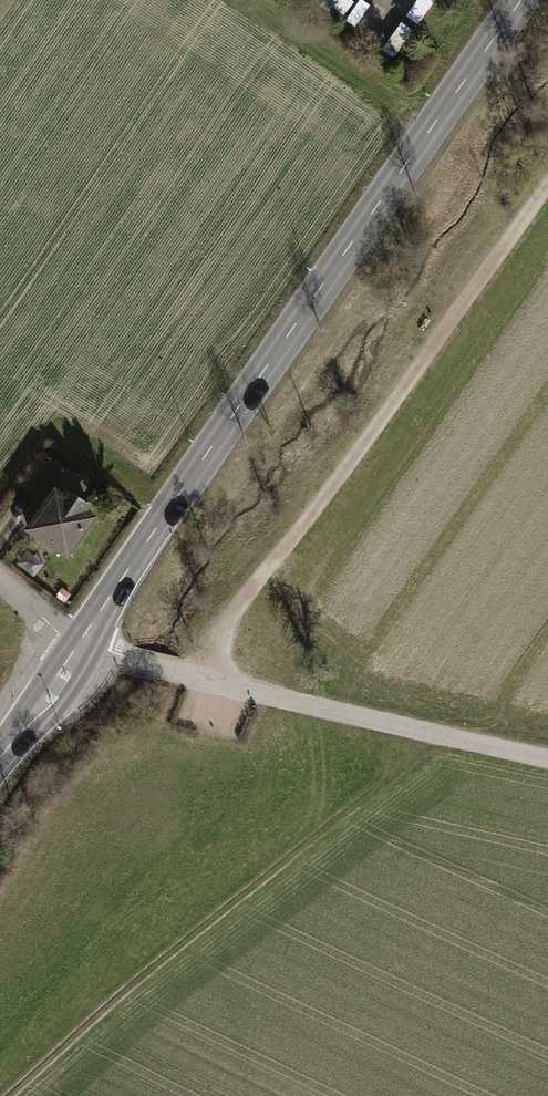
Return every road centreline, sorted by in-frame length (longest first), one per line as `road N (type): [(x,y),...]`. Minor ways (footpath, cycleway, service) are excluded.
road 1 (secondary): [(524,0),(0,759)]
road 2 (track): [(195,677),(213,635),(311,515),(547,181)]
road 3 (track): [(13,1095),(125,997),(465,739)]
road 4 (track): [(258,694),(547,759)]

